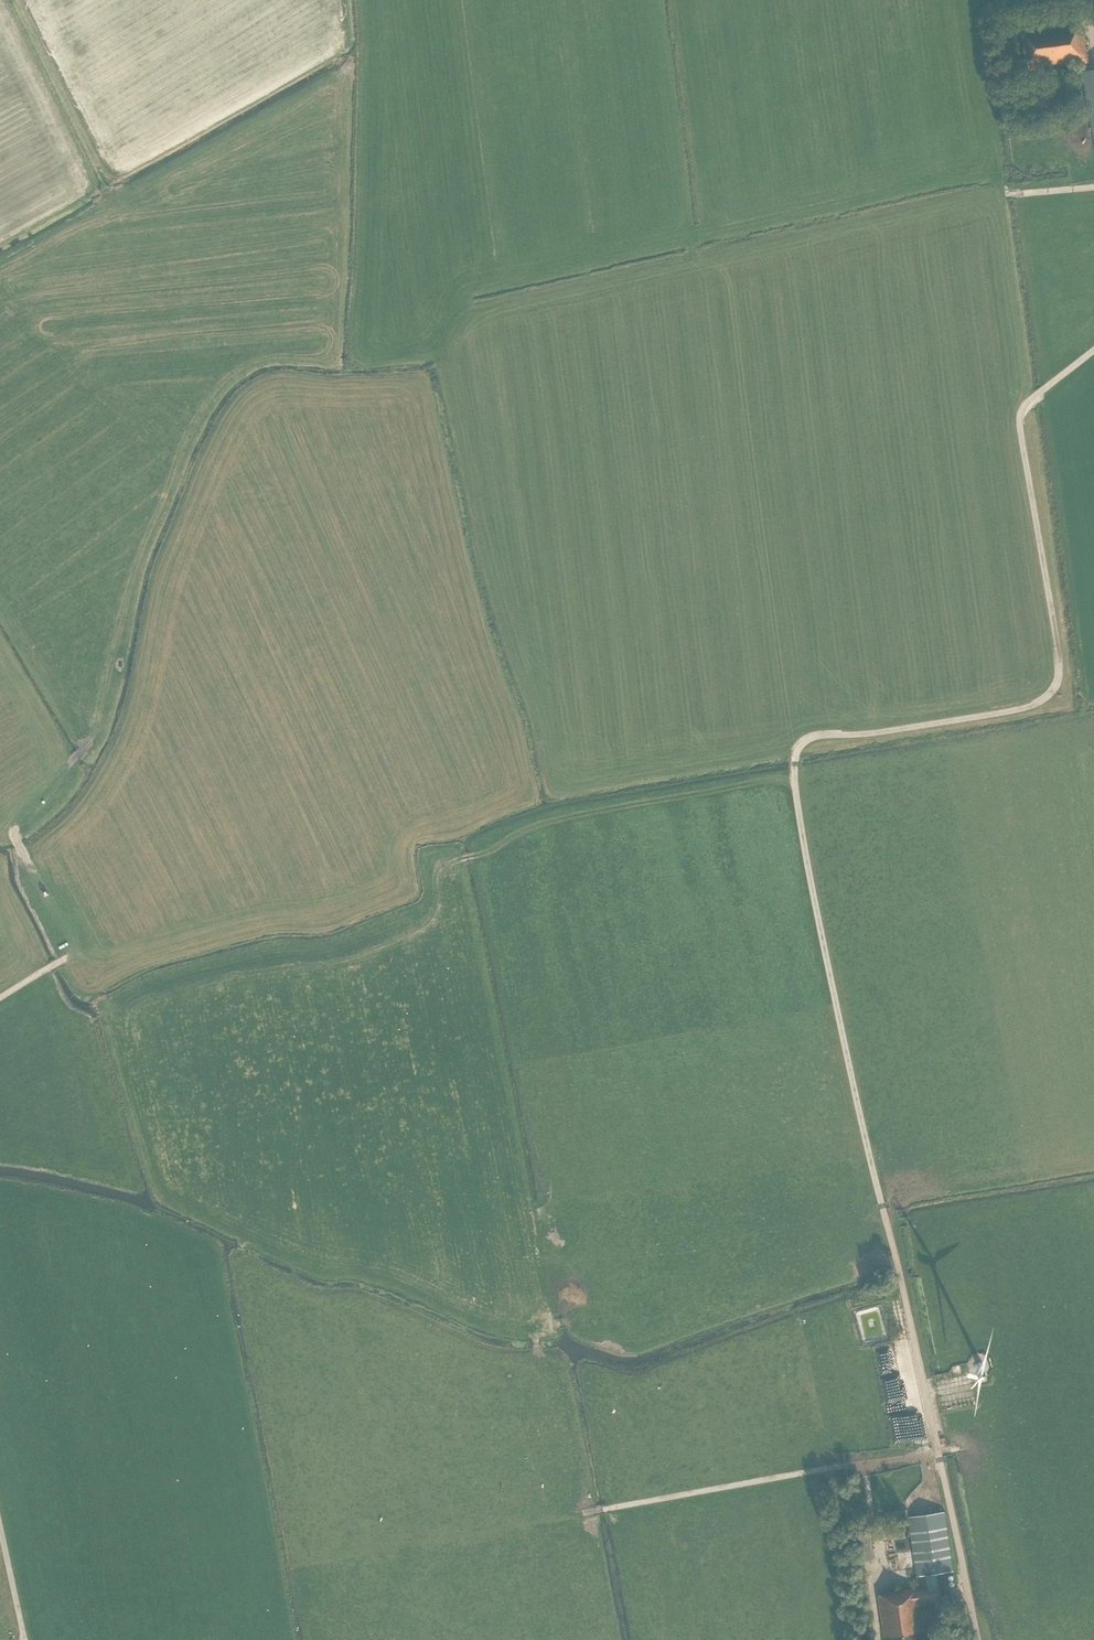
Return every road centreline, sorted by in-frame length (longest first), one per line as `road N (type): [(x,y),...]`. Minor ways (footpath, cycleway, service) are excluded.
road 1 (unclassified): [(981,1639),(791,768),(816,735),(1016,711),(1053,691),(1060,658),(1022,416),(1093,352)]
road 2 (track): [(940,1453),(587,1513)]

